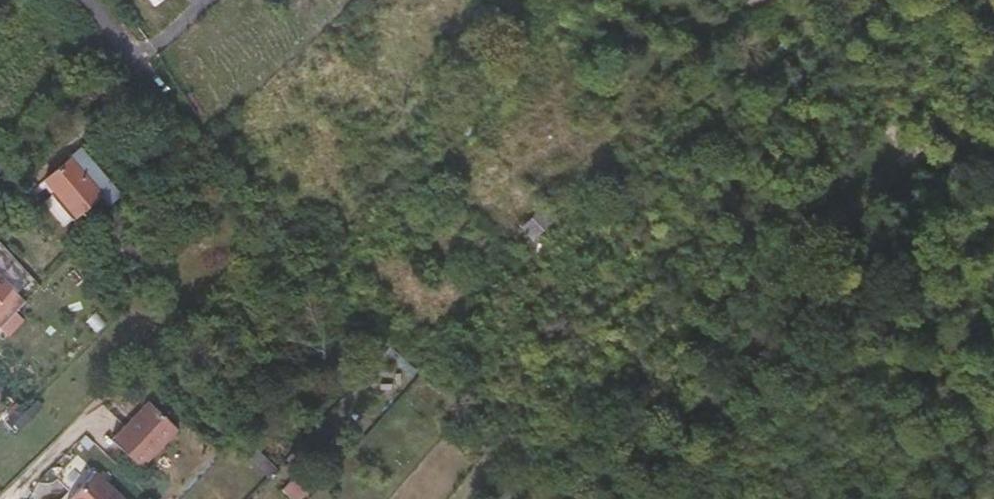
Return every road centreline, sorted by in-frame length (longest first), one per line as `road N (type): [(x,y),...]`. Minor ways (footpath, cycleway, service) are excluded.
road 1 (track): [(993,375),(873,387),(689,303)]

